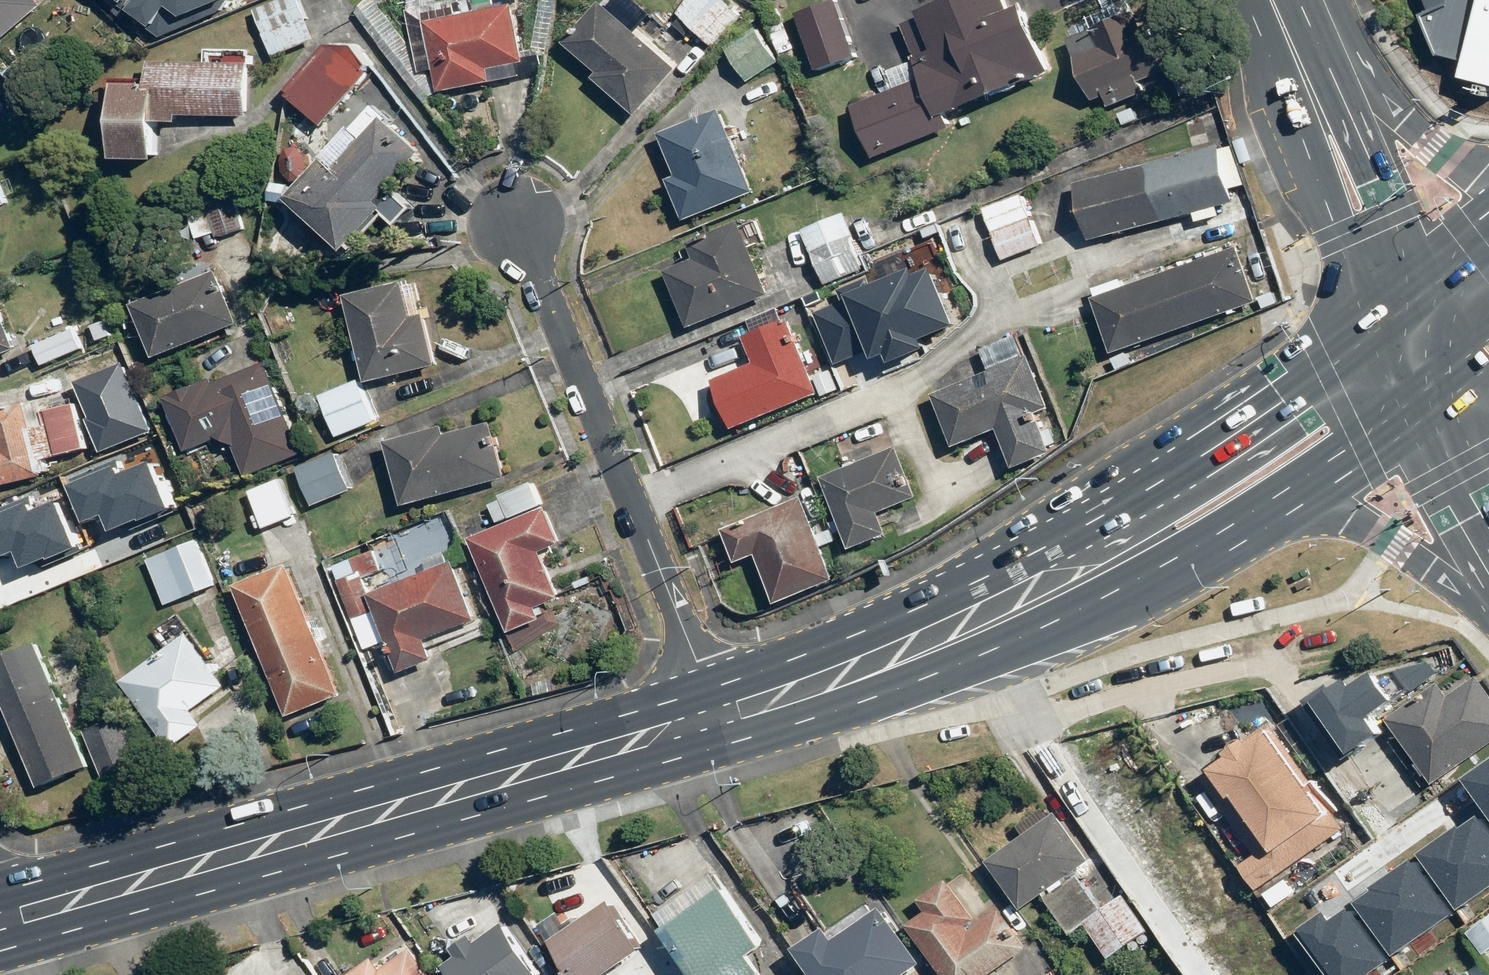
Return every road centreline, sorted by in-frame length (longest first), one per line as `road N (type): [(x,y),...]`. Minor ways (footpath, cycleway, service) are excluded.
road 1 (primary): [(717,724),(0,922)]
road 2 (primary): [(923,645),(1036,563),(1180,491),(1415,326)]
road 3 (residential): [(717,724),(518,209)]
road 4 (primary): [(1284,503),(1170,571),(923,645)]
road 5 (secondary): [(1276,5),(1415,326)]
road 6 (primary): [(1276,5),(1424,135),(1488,167)]
road 7 (primary): [(1488,598),(1365,523),(1284,503)]
road 8 (primary): [(923,645),(717,724)]
road 9 (primary): [(1437,414),(1284,503)]

